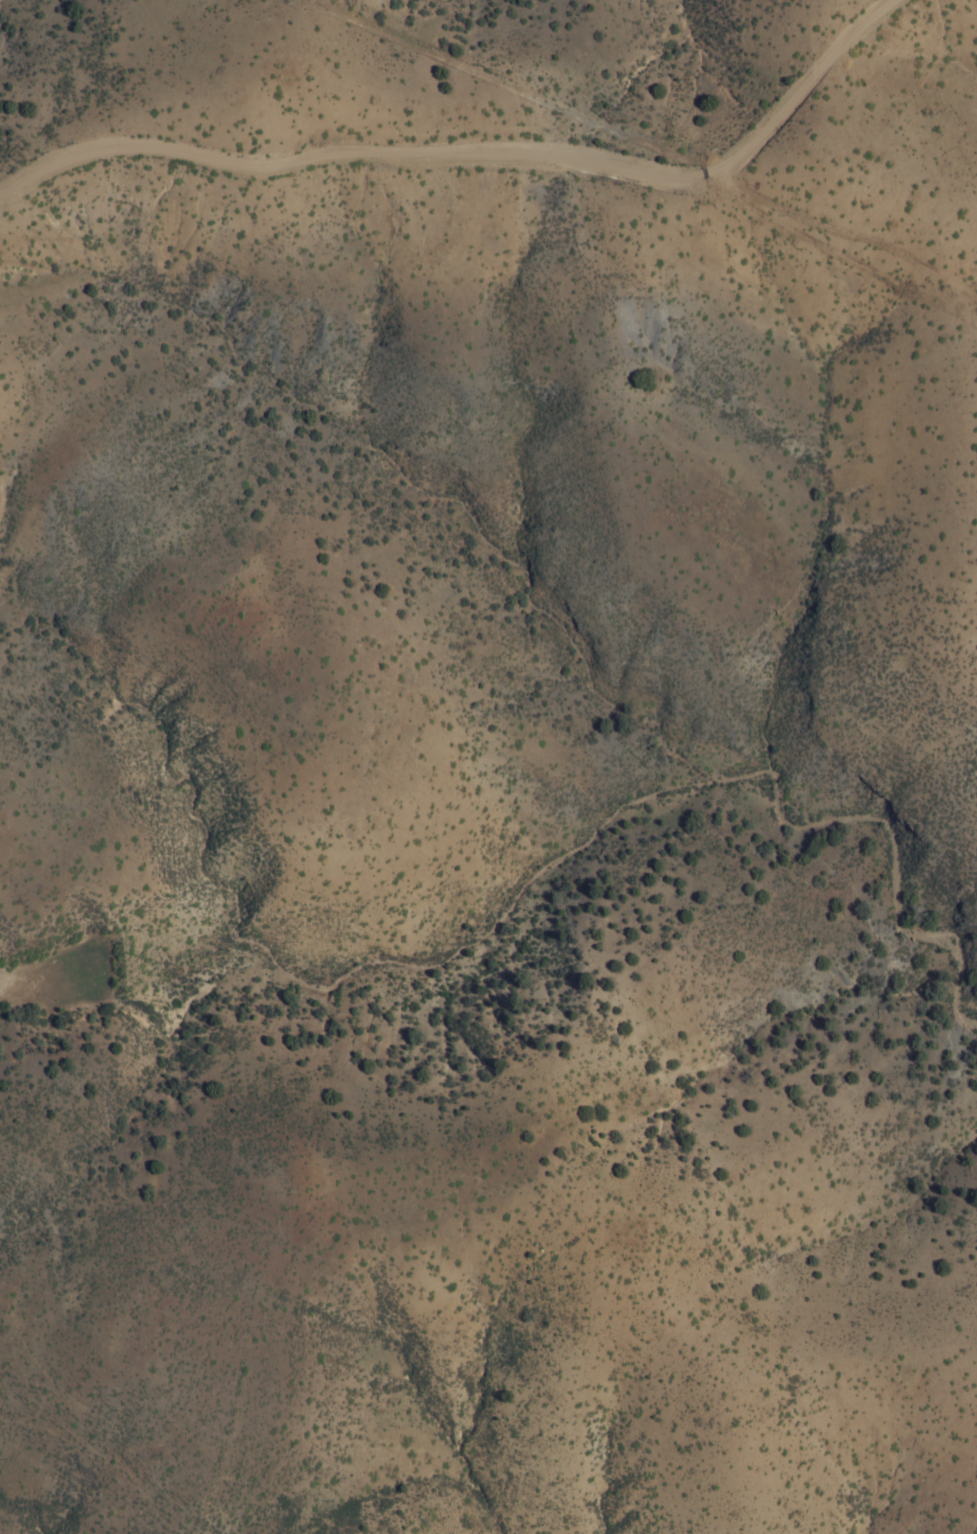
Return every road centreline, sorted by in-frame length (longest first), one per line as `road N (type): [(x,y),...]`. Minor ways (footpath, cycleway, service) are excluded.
road 1 (residential): [(890,0),(824,58),(751,145),(694,178),(649,176),(539,149),(327,153),(243,165),(121,145),(86,152),(0,192)]

